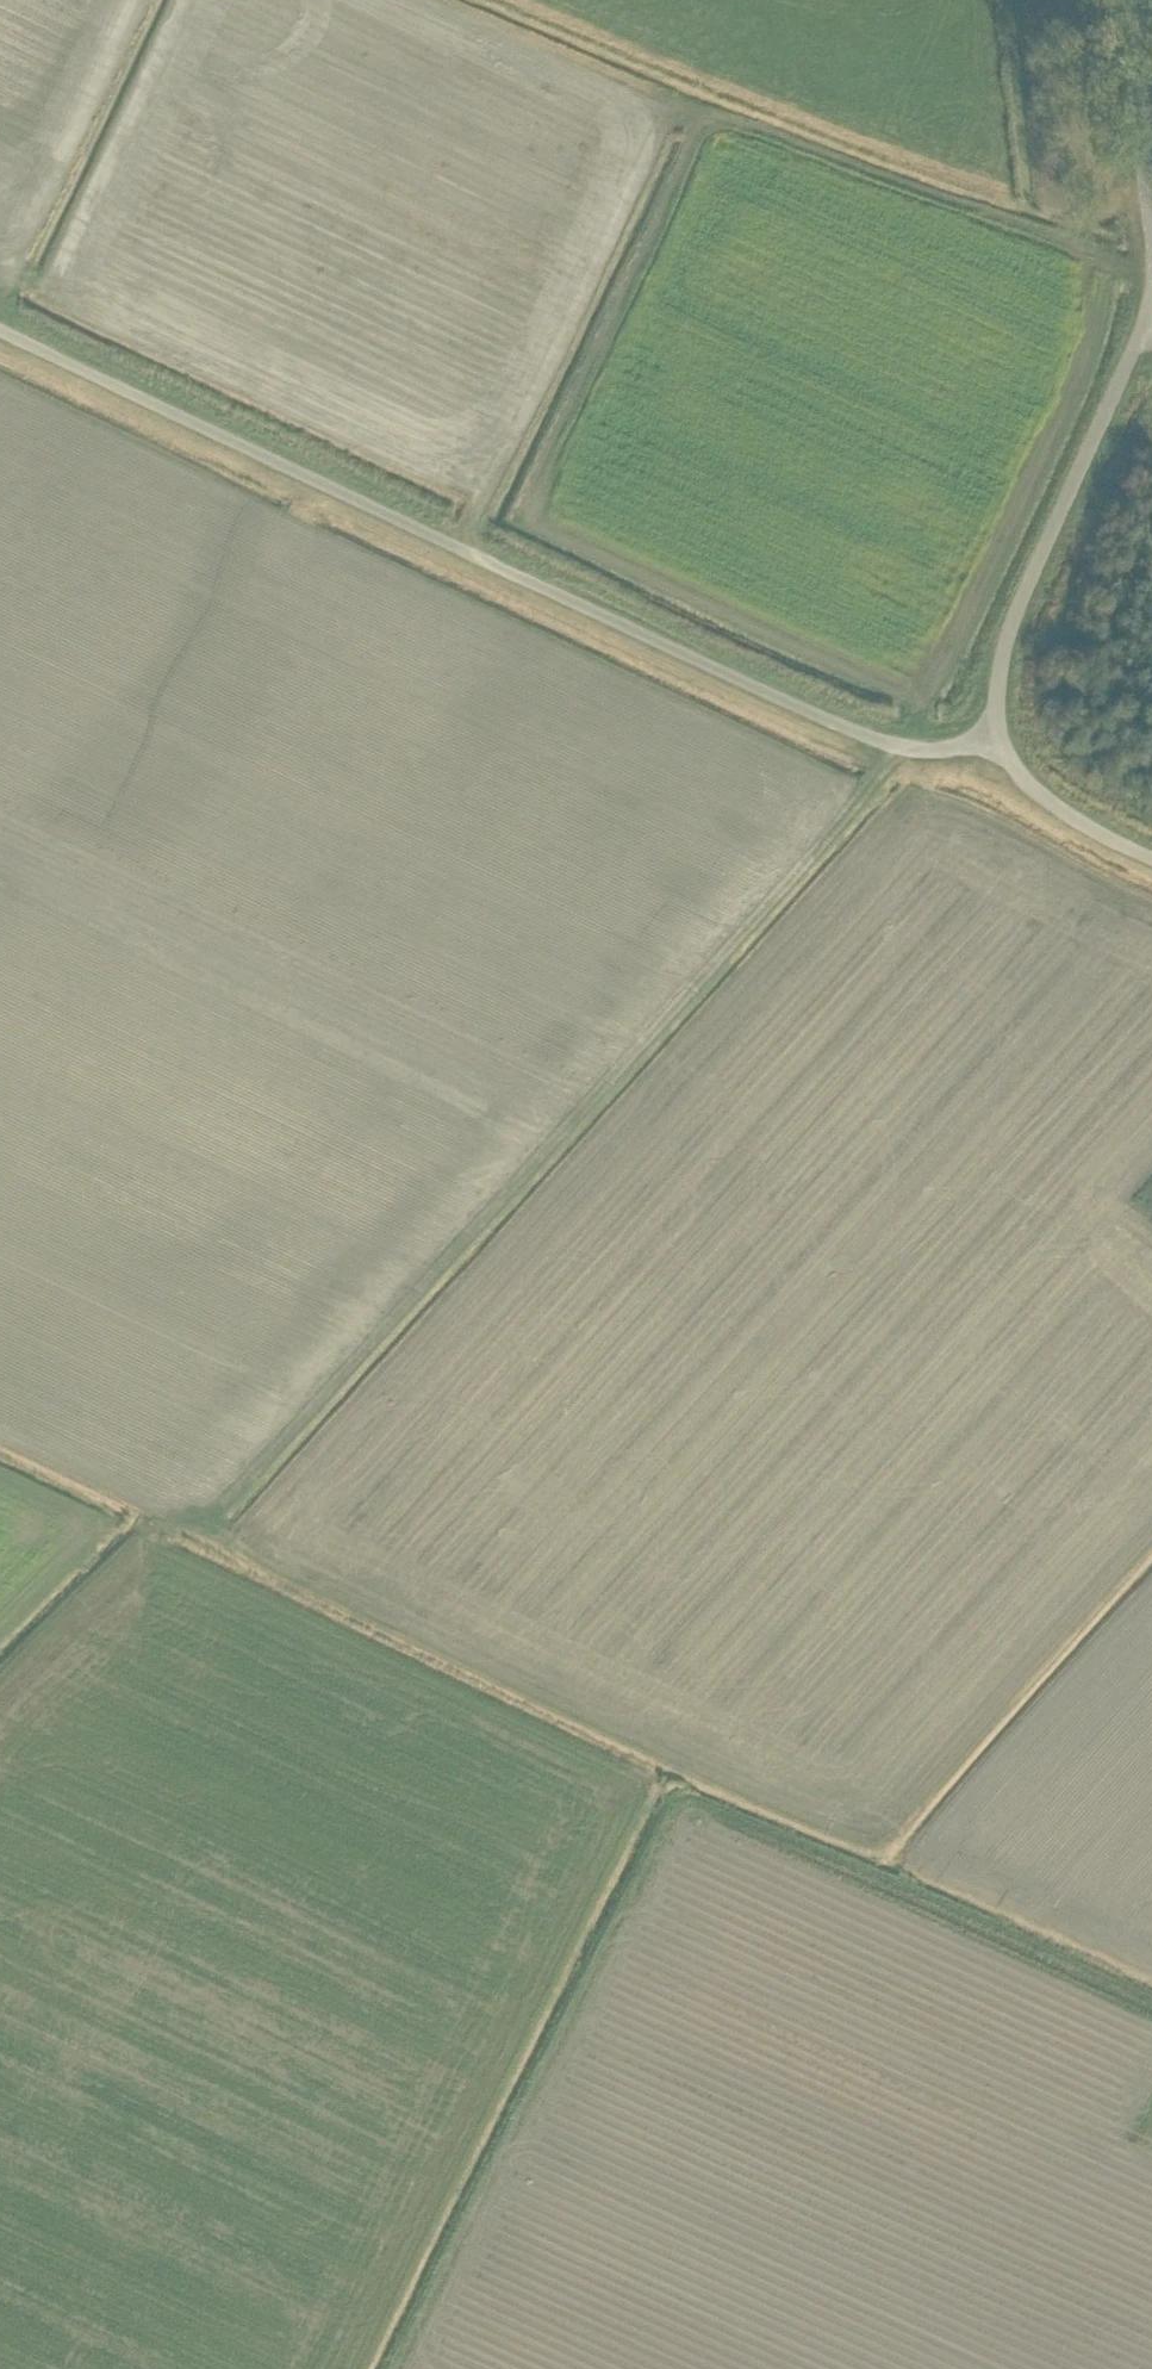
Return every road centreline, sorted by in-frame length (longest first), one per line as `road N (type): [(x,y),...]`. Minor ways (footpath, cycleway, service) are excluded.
road 1 (unclassified): [(0,336),(862,737),(950,749),(1001,734)]
road 2 (unclassified): [(1001,734),(998,687),(1009,634),(1131,353),(1151,322)]
road 3 (tertiary): [(1151,207),(1133,0)]
road 4 (unclassified): [(1151,859),(1036,791),(1001,734)]

